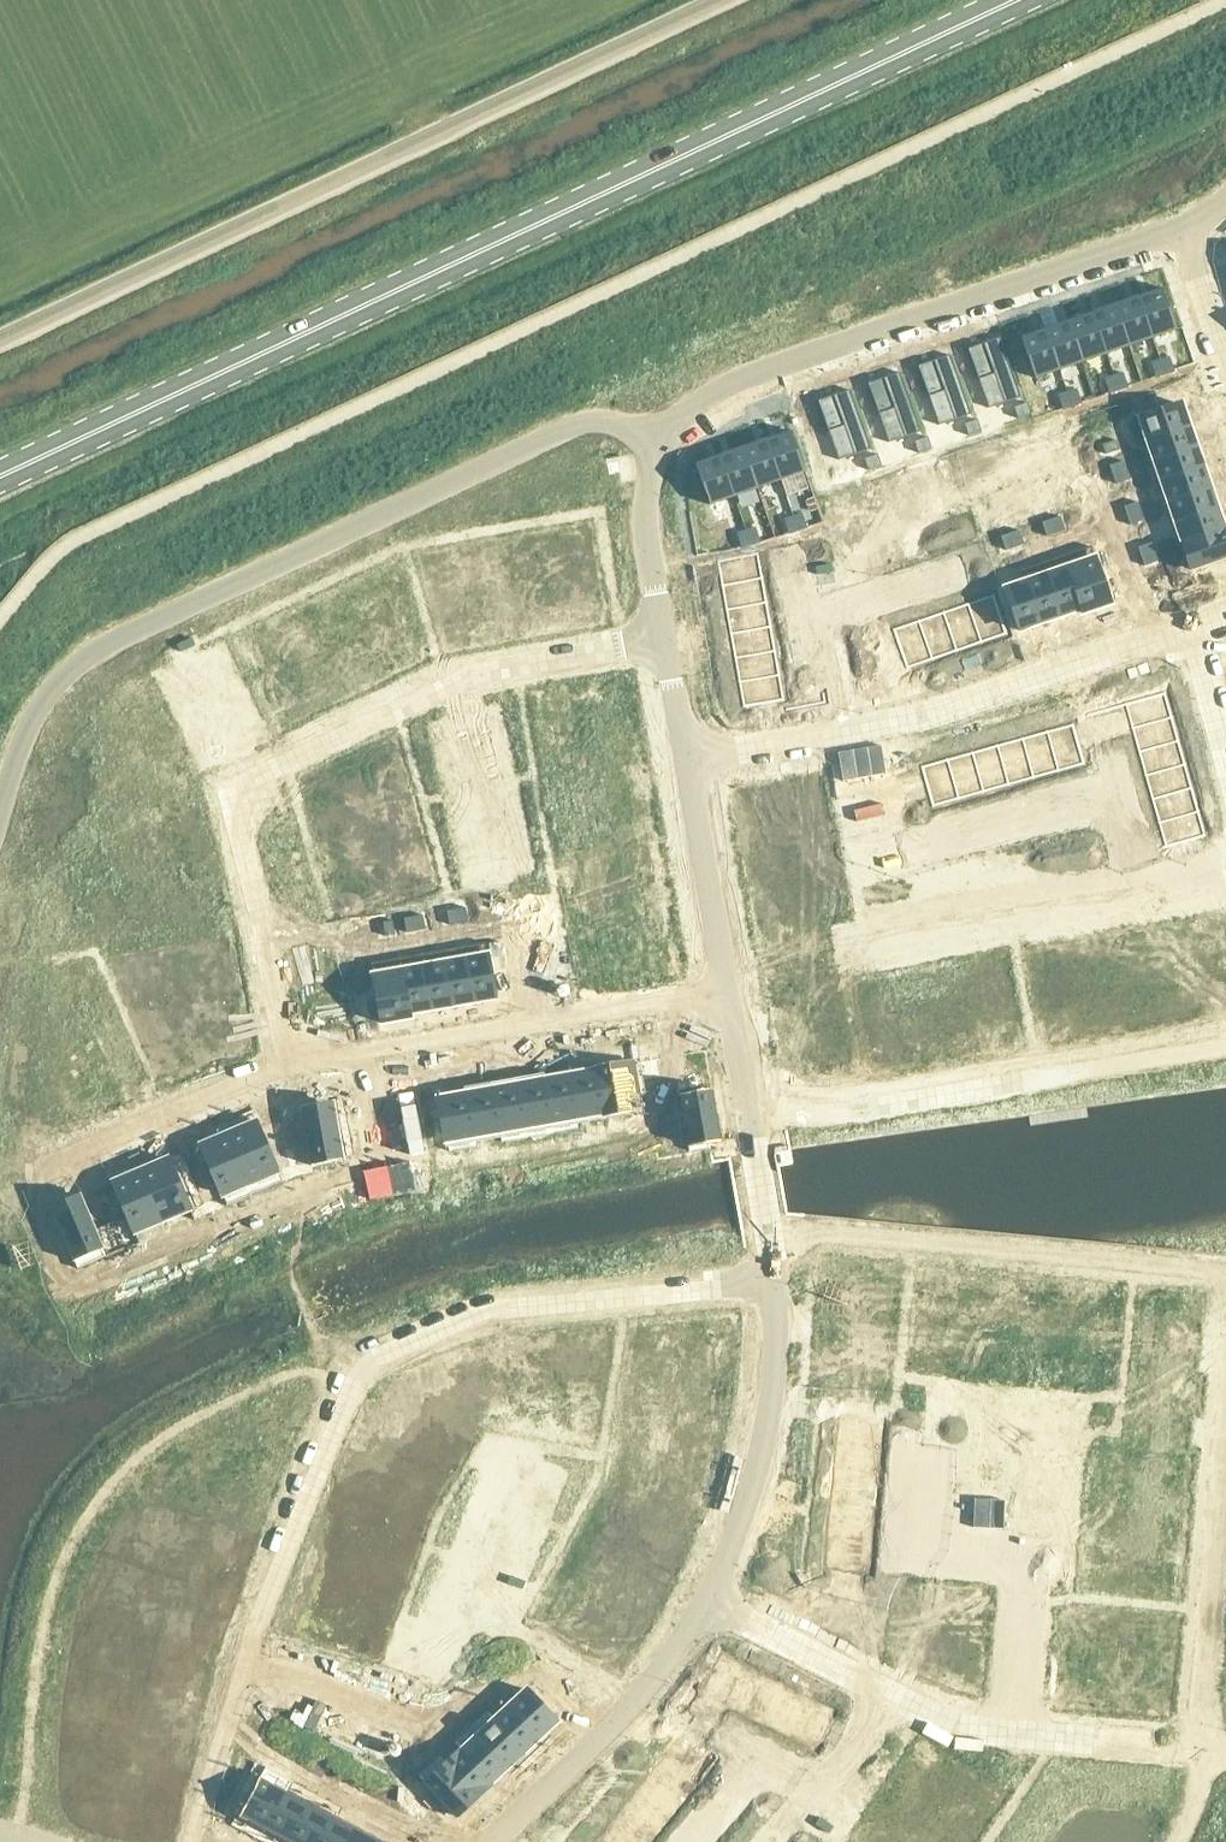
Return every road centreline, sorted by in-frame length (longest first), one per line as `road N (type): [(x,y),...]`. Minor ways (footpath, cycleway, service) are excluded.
road 1 (primary): [(0,477),(1018,0)]
road 2 (residential): [(771,1284),(503,1305),(351,1373),(329,1396),(301,1463),(209,1749),(191,1834)]
road 3 (residential): [(658,436),(603,421),(562,428),(117,638),(72,665),(44,697),(0,799)]
road 4 (unclassified): [(0,340),(718,0)]
road 5 (residential): [(1152,632),(1089,449),(847,534),(881,726)]
road 6 (residential): [(1181,228),(736,380),(658,436)]
road 7 (residential): [(836,735),(880,939),(1225,863)]
road 8 (residential): [(291,1067),(230,796),(257,767),(371,703),(452,680)]
road 9 (residential): [(1225,1381),(1189,1750),(1071,1739)]
road 10 (residential): [(748,1124),(1225,1045)]
road 11 (residential): [(763,1231),(1225,1279)]
road 12 (residential): [(291,1067),(726,994)]
road 13 (residential): [(709,1599),(619,1721),(488,1841)]
road 14 (residential): [(771,1284),(771,1397),(750,1492),(709,1599)]
road 15 (residential): [(881,726),(1152,632)]
road 16 (residential): [(52,1158),(224,1085),(291,1067)]
road 17 (residential): [(687,760),(726,994)]
road 18 (residential): [(452,680),(511,908)]
road 19 (residential): [(891,1699),(812,1794),(732,1831),(727,1841)]
road 20 (residential): [(452,680),(662,637)]
road 21 (residential): [(891,1699),(709,1599)]
road 22 (residential): [(658,436),(643,507),(662,637)]
road 23 (residential): [(1071,1739),(969,1729),(891,1699)]
road 24 (residential): [(1180,622),(1225,767)]
road 25 (residential): [(687,760),(836,735)]
road 26 (residential): [(1225,361),(1181,228)]
road 27 (residential): [(726,994),(748,1124)]
road 28 (residential): [(997,1841),(1071,1739)]
road 29 (residential): [(662,637),(687,760)]

